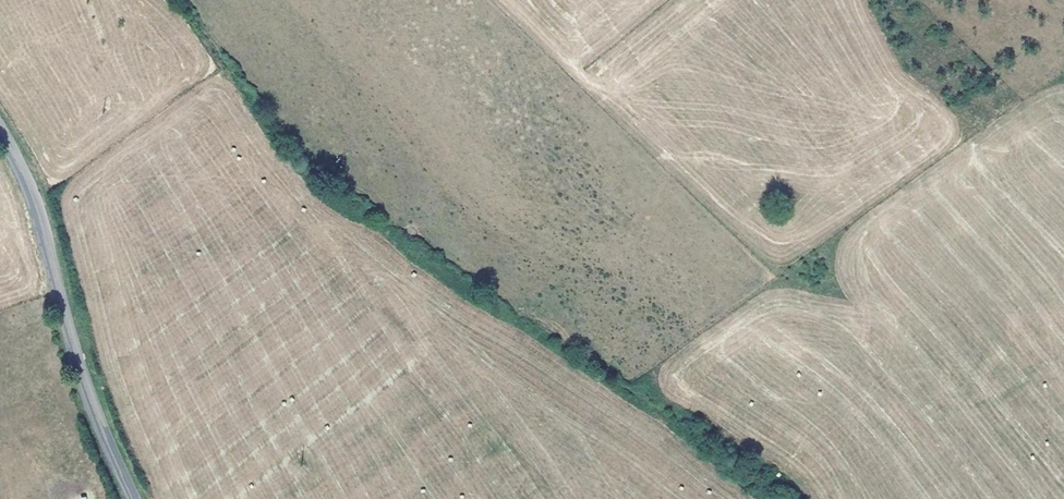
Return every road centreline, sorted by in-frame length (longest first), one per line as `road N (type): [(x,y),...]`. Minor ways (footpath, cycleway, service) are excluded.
road 1 (tertiary): [(0,131),(41,220),(76,355),(133,498)]

